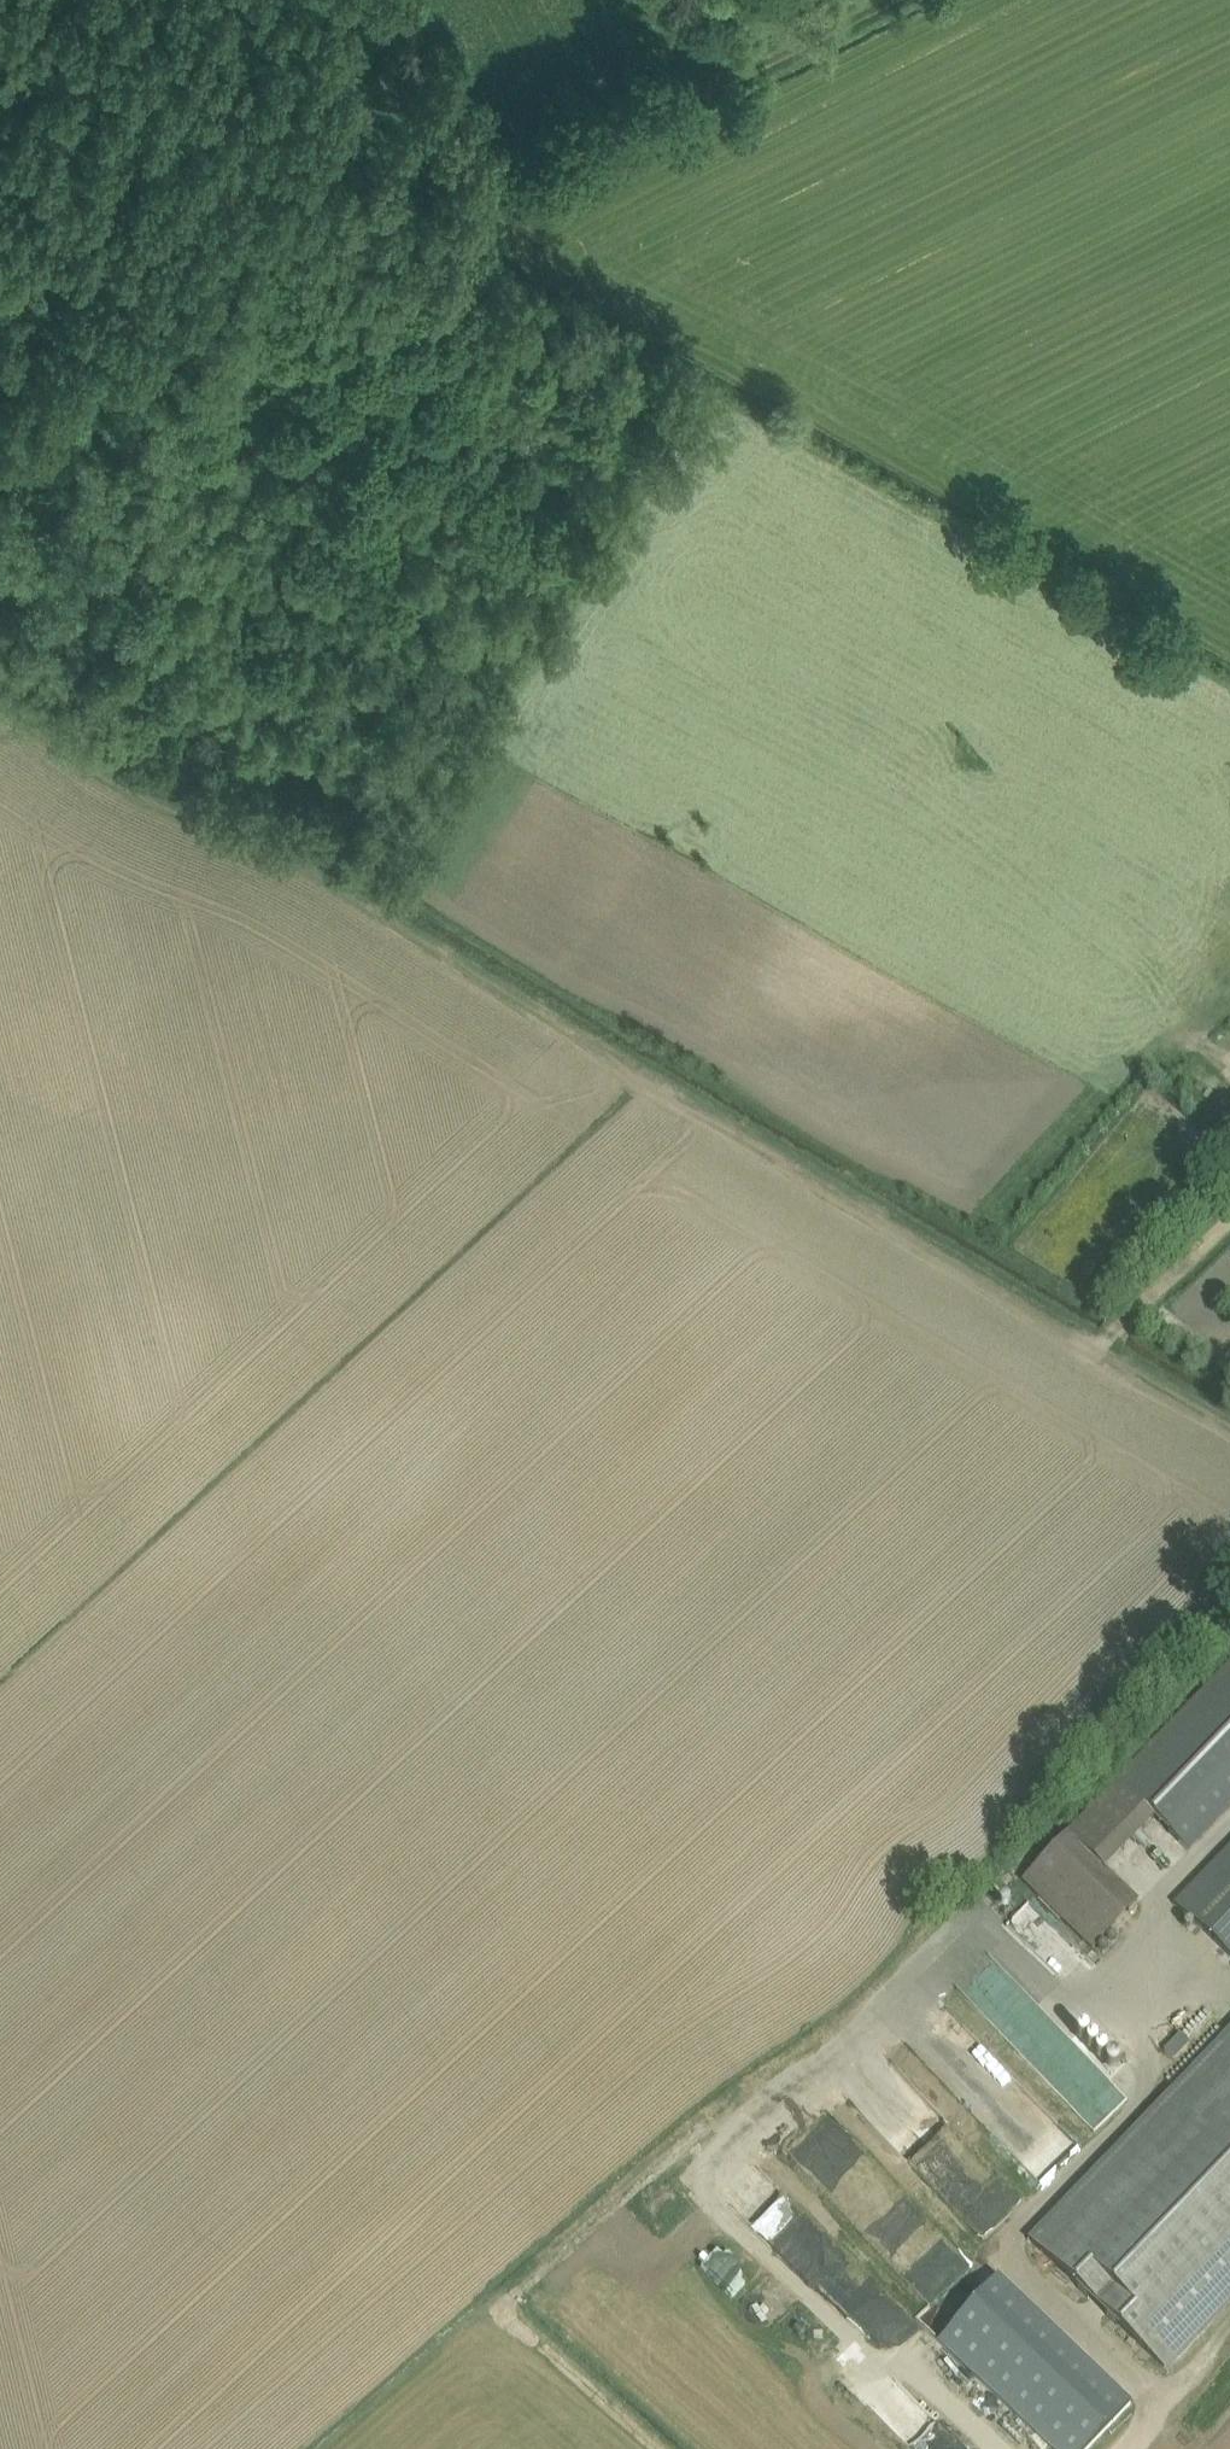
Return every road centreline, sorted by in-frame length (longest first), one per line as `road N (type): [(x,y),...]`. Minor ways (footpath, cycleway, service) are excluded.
road 1 (track): [(660,2448),(512,2324),(512,2300),(715,2120),(754,2113),(971,1921)]
road 2 (track): [(473,207),(877,0)]

